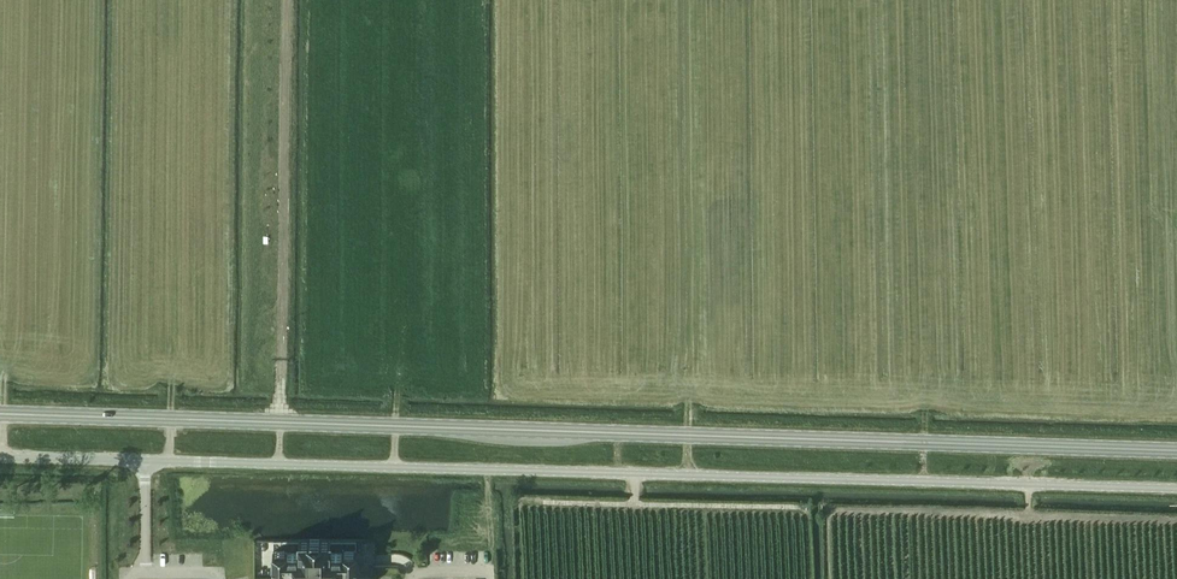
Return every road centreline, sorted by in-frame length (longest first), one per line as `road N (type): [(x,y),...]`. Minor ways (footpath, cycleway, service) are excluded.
road 1 (secondary): [(1176,450),(0,416)]
road 2 (unclassified): [(145,461),(1176,489)]
road 3 (track): [(280,465),(287,0)]
road 4 (unclassified): [(0,459),(145,461)]

